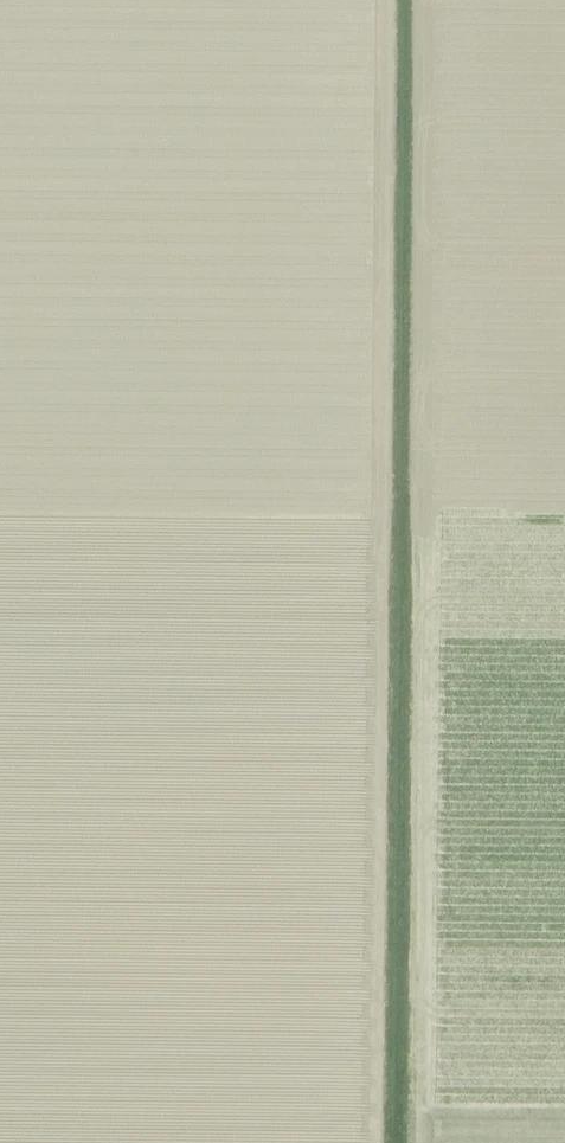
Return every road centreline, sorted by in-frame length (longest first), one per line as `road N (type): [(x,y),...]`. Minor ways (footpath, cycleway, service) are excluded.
road 1 (track): [(374,1142),(383,0)]

